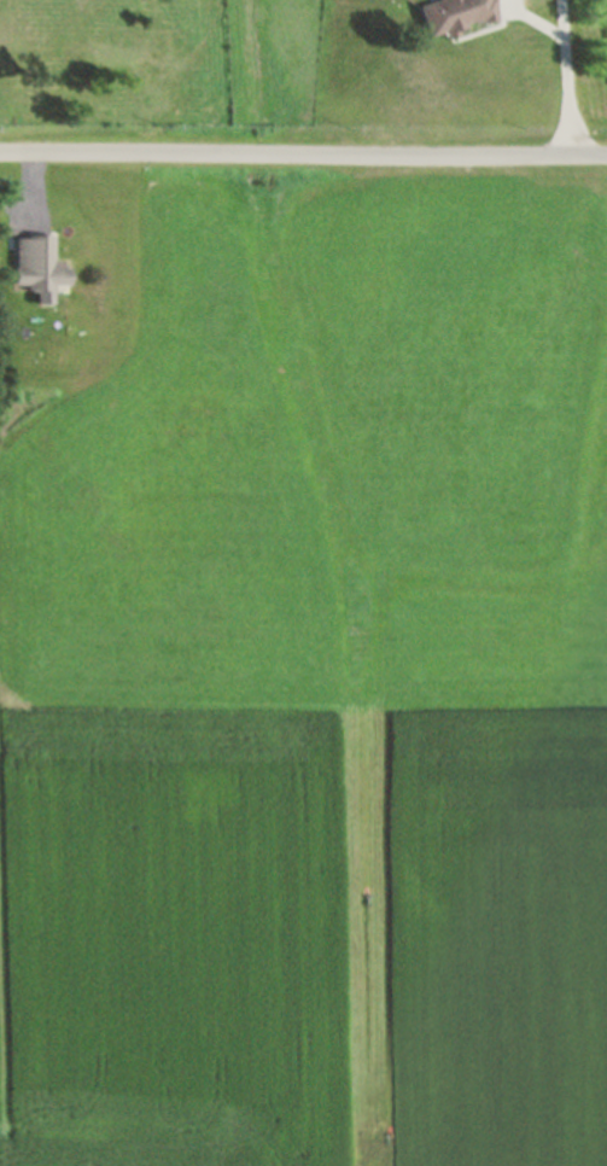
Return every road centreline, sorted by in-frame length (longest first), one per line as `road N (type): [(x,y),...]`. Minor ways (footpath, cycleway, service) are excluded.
road 1 (residential): [(606,153),(0,153)]
road 2 (track): [(0,877),(7,1132)]

